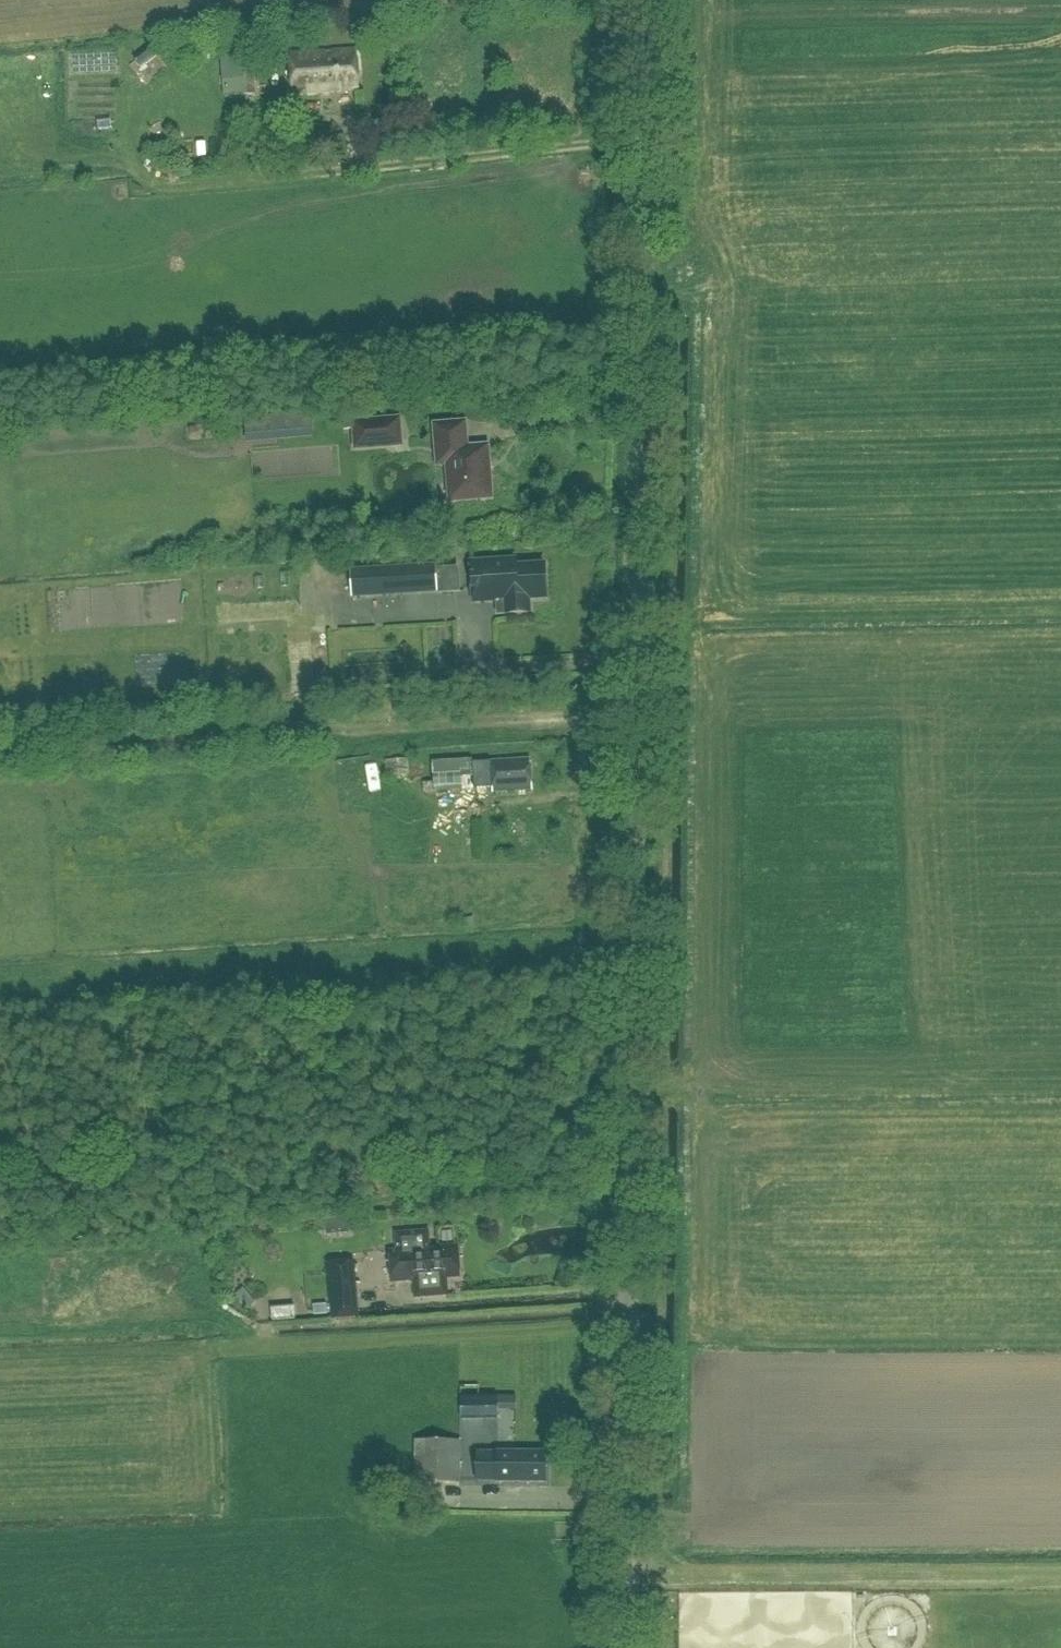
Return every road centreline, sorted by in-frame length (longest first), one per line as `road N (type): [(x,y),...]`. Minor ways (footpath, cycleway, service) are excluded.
road 1 (unclassified): [(626,1647),(651,0)]
road 2 (track): [(0,753),(642,707)]

